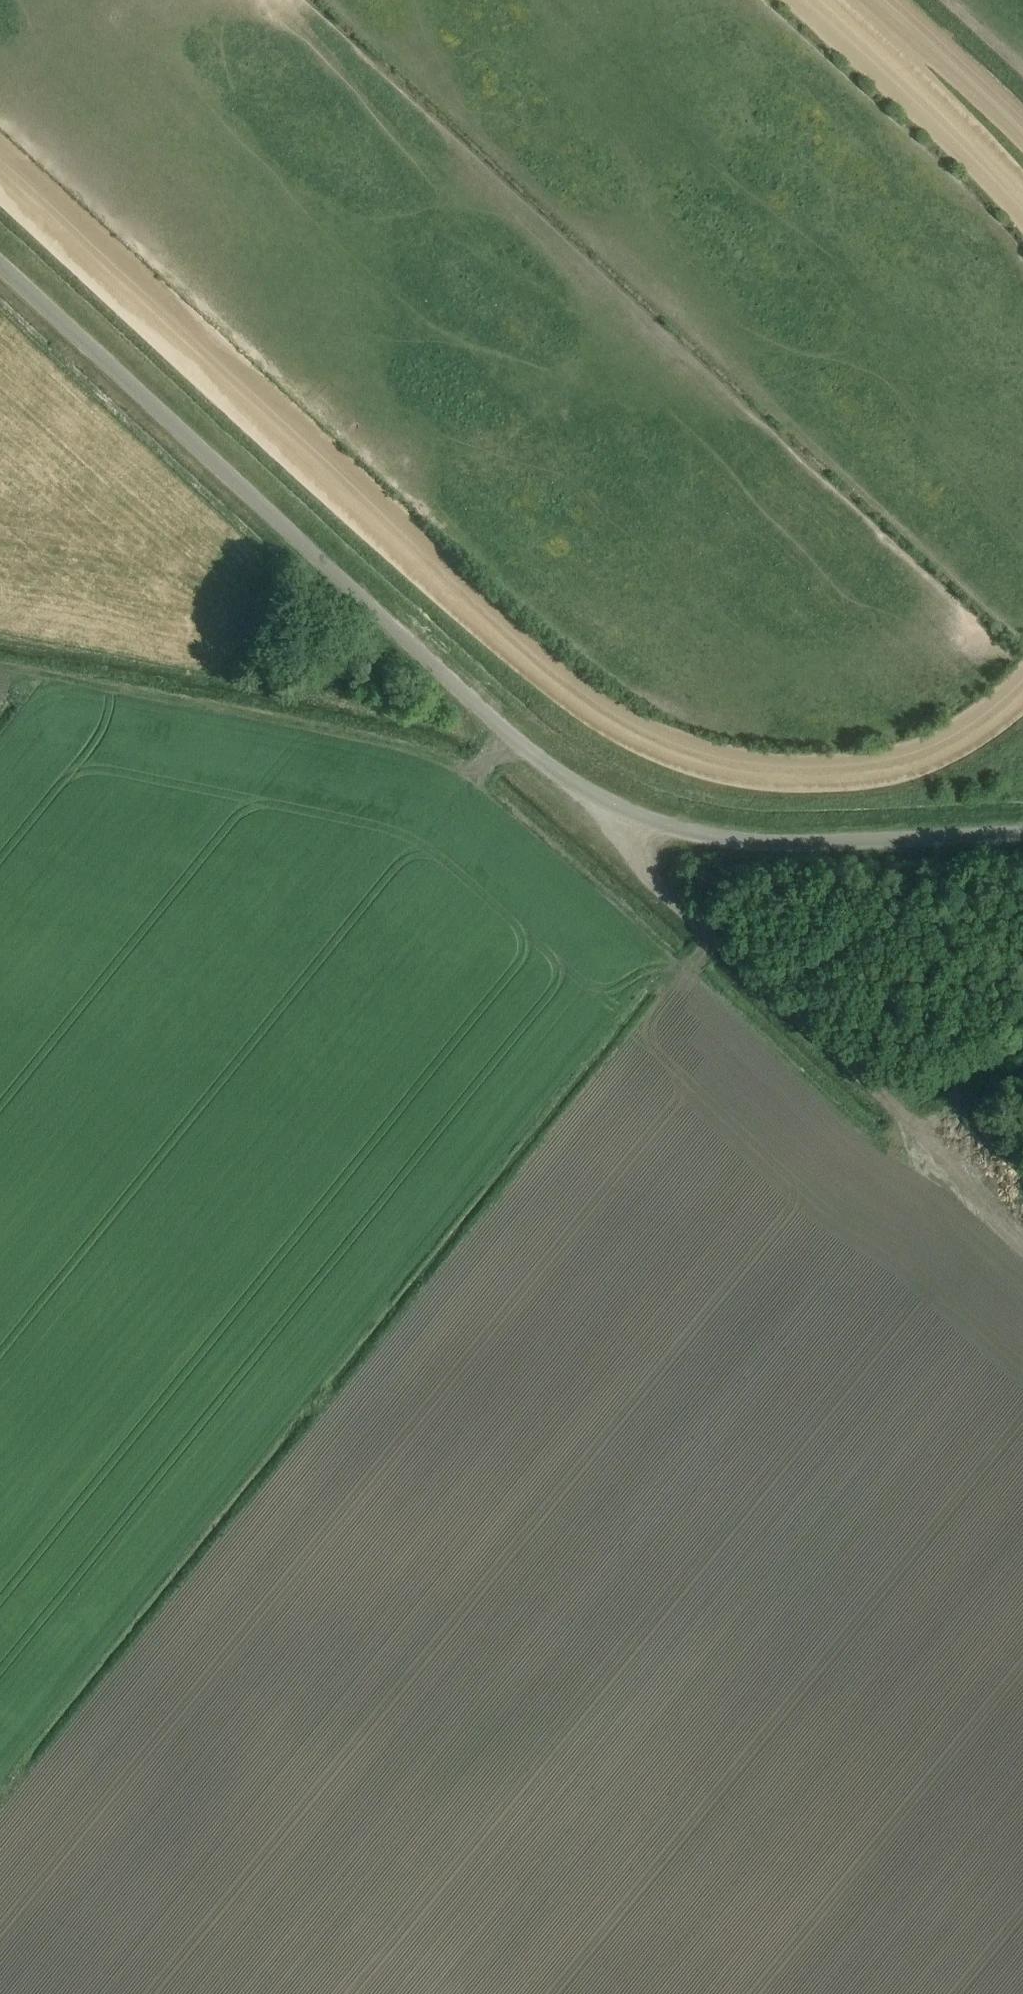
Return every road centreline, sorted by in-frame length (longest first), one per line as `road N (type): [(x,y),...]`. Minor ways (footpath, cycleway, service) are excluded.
road 1 (unclassified): [(1022,834),(737,840),(670,826),(582,792),(0,263)]

